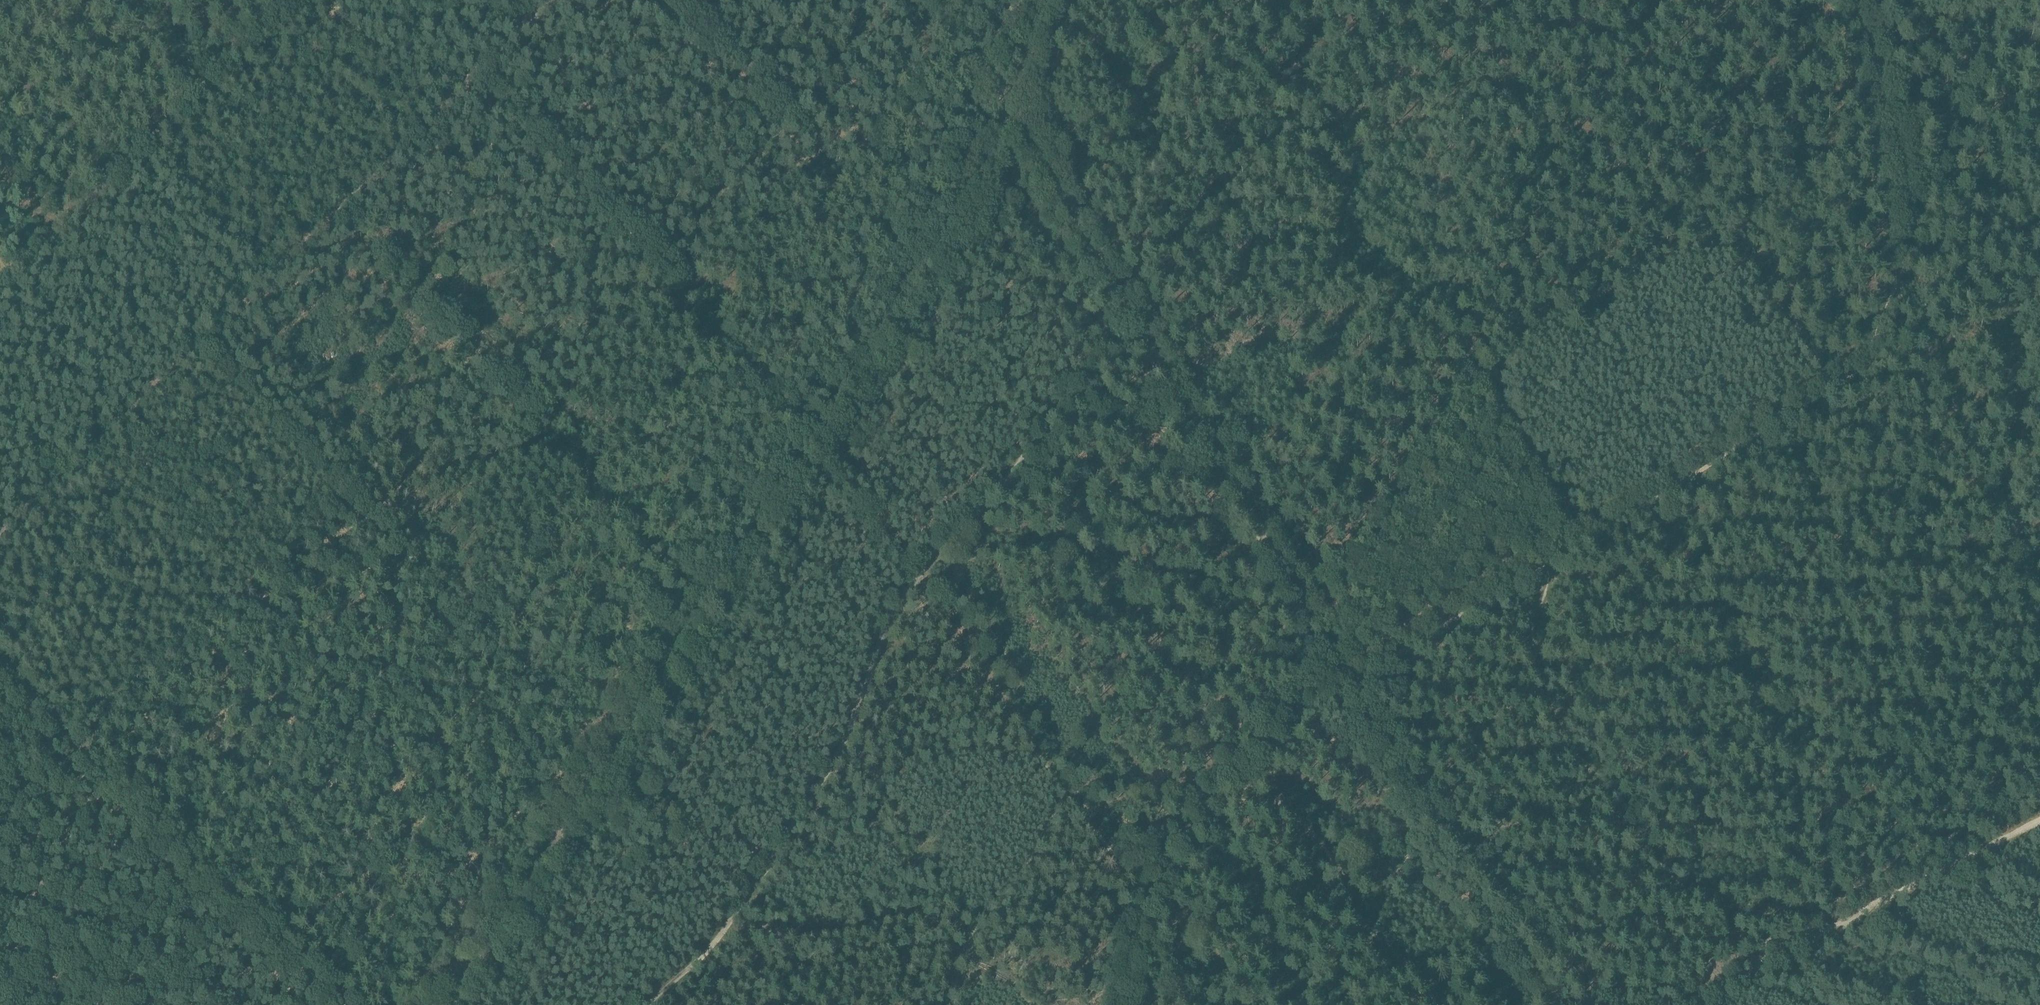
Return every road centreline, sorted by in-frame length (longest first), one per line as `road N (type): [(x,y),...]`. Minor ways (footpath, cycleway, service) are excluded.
road 1 (track): [(551,0),(0,535)]
road 2 (track): [(64,218),(611,752)]
road 3 (track): [(1354,680),(1863,355),(1894,282)]
road 4 (track): [(1344,659),(1018,112)]
road 5 (track): [(740,896),(840,728),(879,619),(1021,440)]
road 6 (track): [(0,670),(338,1004)]
road 7 (track): [(1611,1004),(1429,806),(1344,659)]
road 8 (track): [(1233,770),(1215,757),(1185,680),(1021,440)]
road 9 (track): [(339,489),(80,746)]
road 10 (track): [(2039,579),(1977,429),(1894,282)]
road 11 (track): [(1431,1004),(1429,988),(1346,899),(1331,851),(1264,786),(1233,770)]
road 12 (track): [(289,0),(64,218)]
road 13 (track): [(890,1004),(966,936),(1065,786)]
road 14 (track): [(1065,786),(911,573)]
road 15 (track): [(1912,233),(1997,0)]
road 16 (track): [(1912,233),(1876,59),(1853,0)]
road 17 (track): [(2039,813),(1829,925)]
road 18 (track): [(1102,355),(1010,205),(1000,157)]
road 19 (track): [(611,752),(630,760),(716,854),(740,896)]
road 20 (track): [(1829,925),(1675,1004)]
road 21 (track): [(1021,440),(1141,322)]
road 22 (track): [(434,113),(316,0)]
road 23 (track): [(1146,904),(1193,819),(1233,770)]
road 24 (track): [(1233,770),(1344,659)]
road 25 (track): [(641,1004),(716,939),(740,896)]
road 26 (track): [(740,896),(834,1004)]
road 27 (track): [(1065,786),(1146,904)]
road 28 (track): [(93,249),(0,346)]

